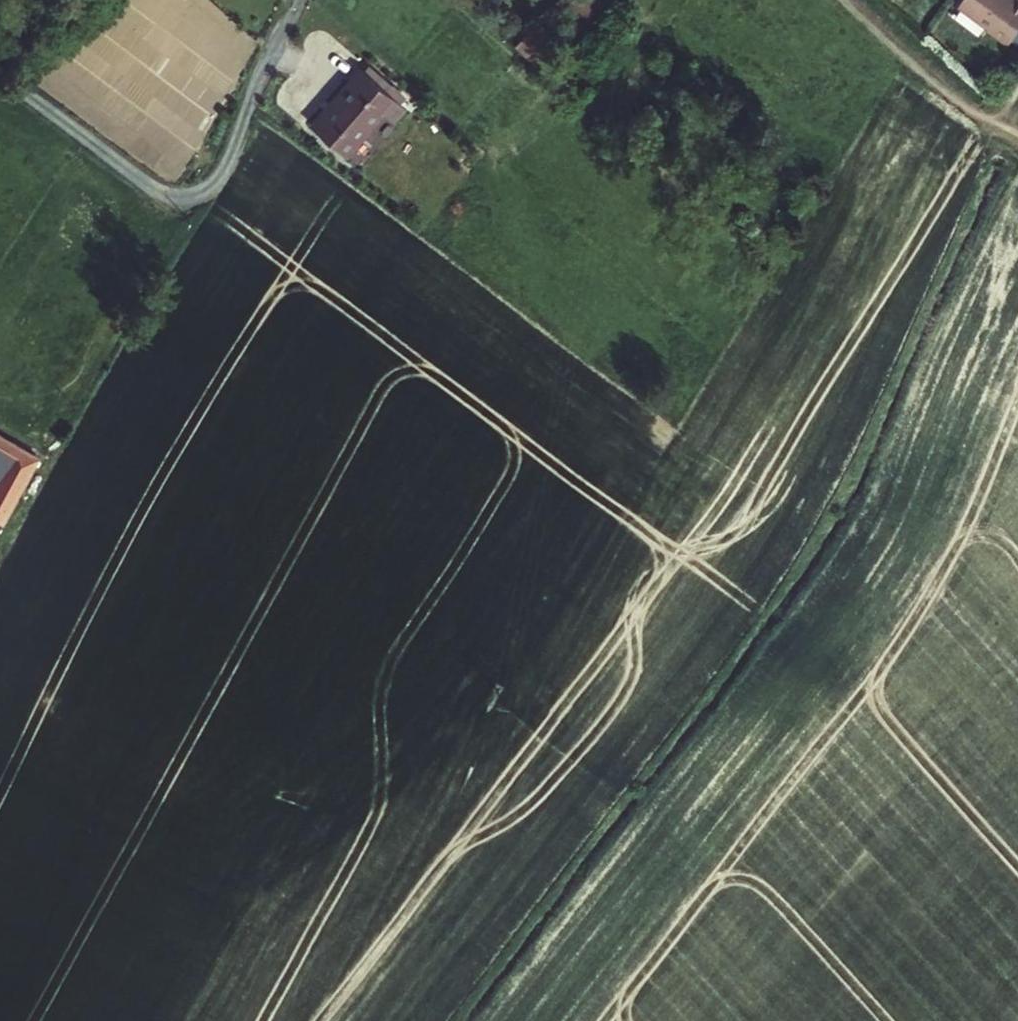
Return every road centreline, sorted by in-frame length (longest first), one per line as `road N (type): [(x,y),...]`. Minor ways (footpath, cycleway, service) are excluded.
road 1 (track): [(291,0),(224,171),(193,198),(168,197),(0,76)]
road 2 (track): [(841,0),(953,102),(1017,136)]

